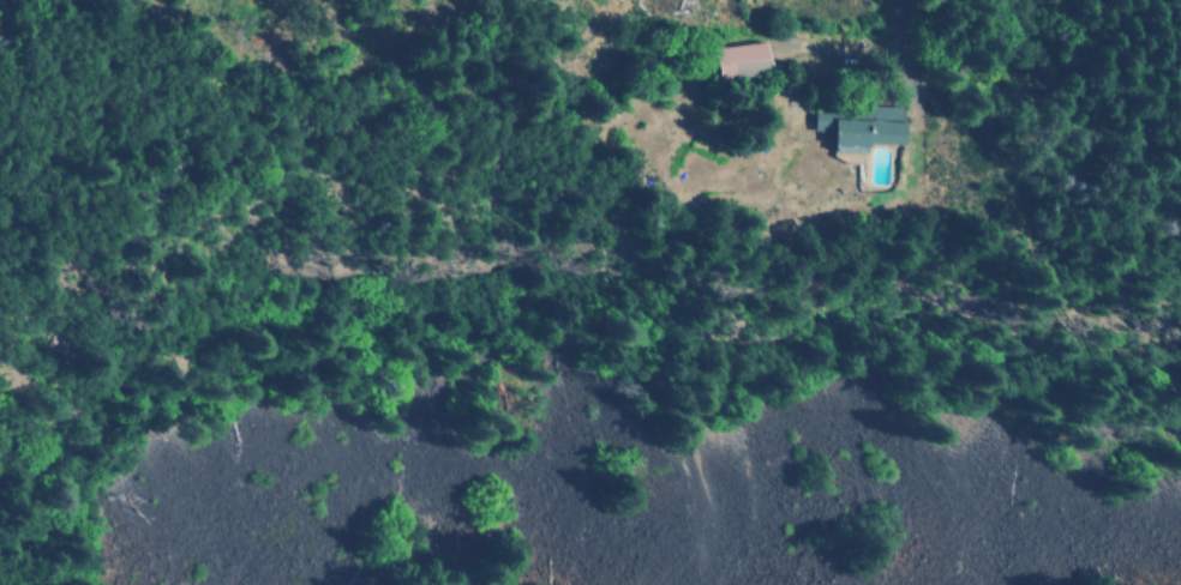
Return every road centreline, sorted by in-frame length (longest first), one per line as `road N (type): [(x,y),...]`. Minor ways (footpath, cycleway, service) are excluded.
road 1 (residential): [(898,0),(913,235)]

